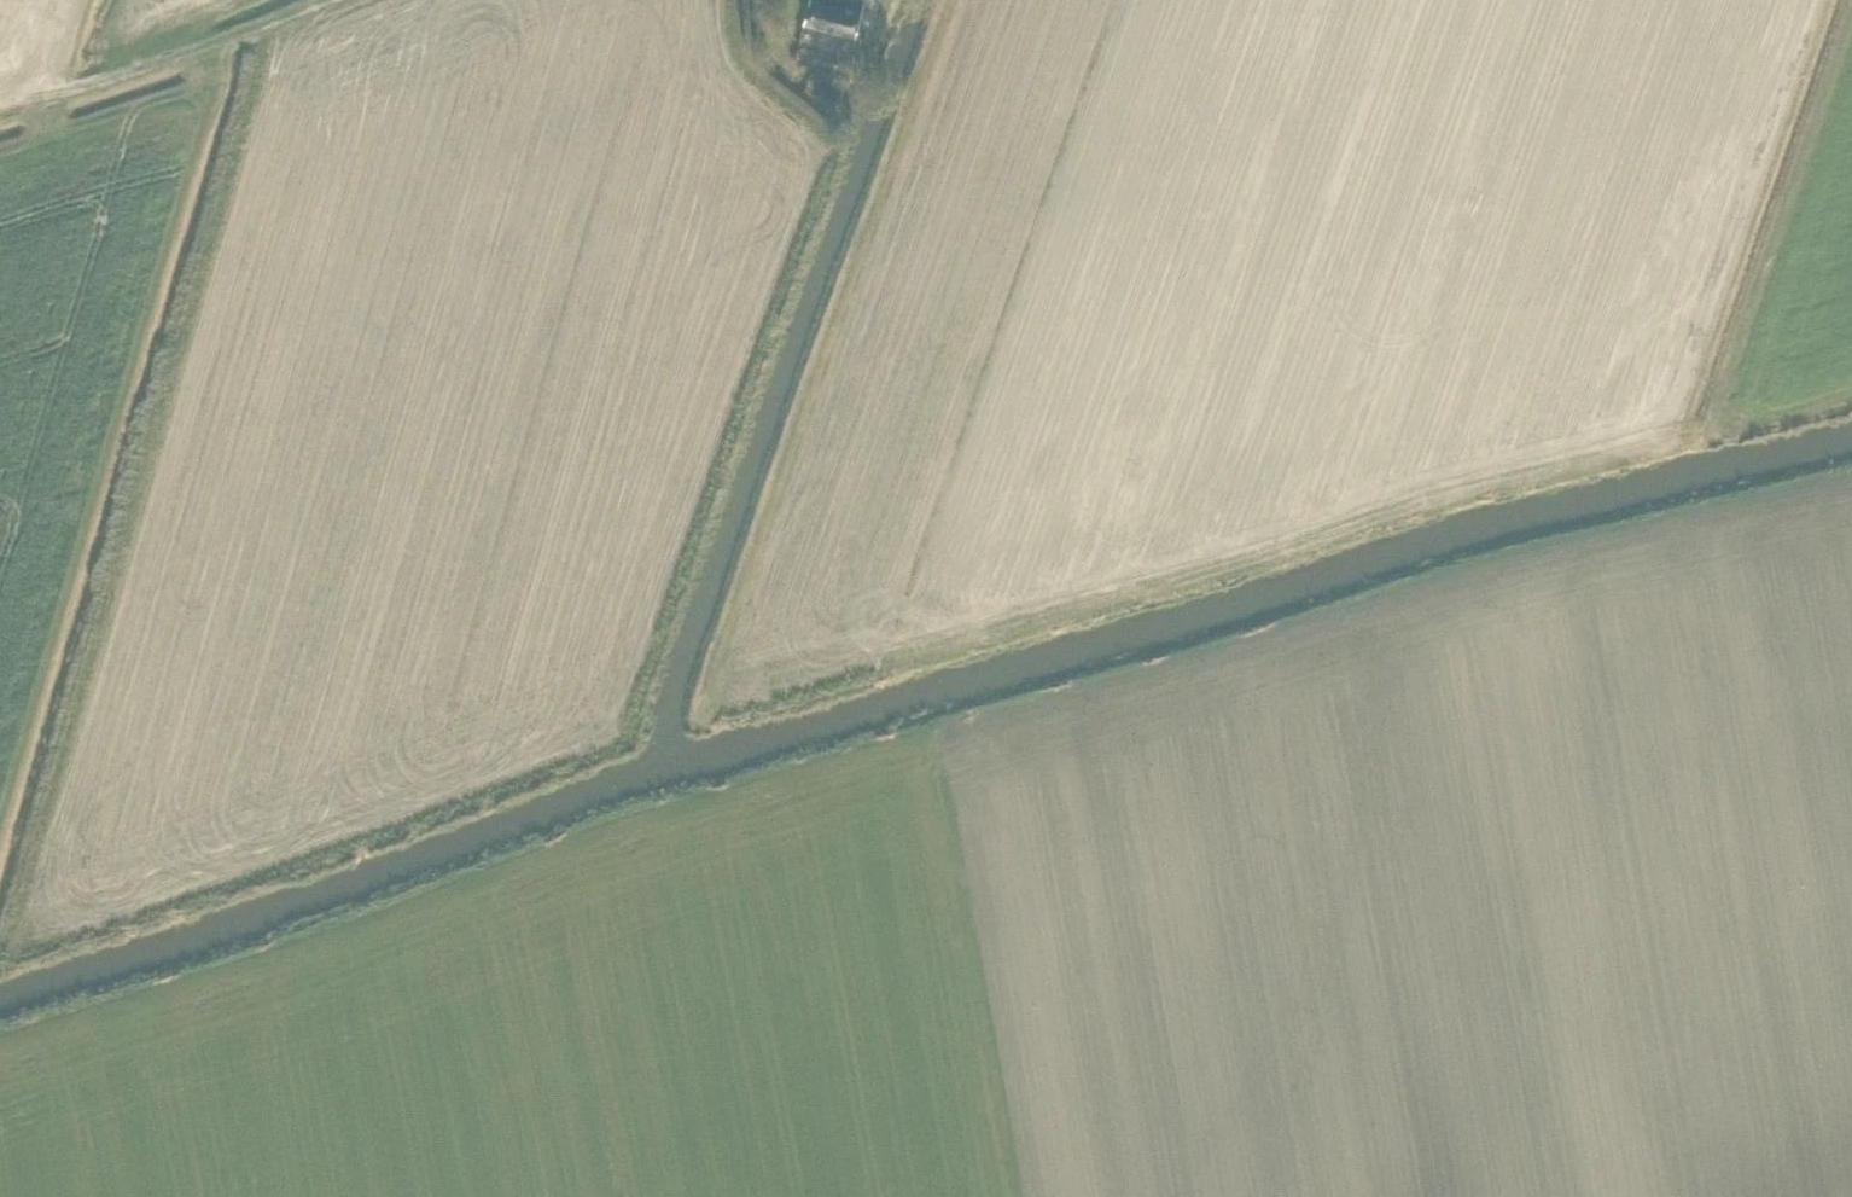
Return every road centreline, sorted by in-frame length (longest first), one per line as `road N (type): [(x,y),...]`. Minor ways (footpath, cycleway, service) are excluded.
road 1 (track): [(0,115),(72,96),(320,0)]

